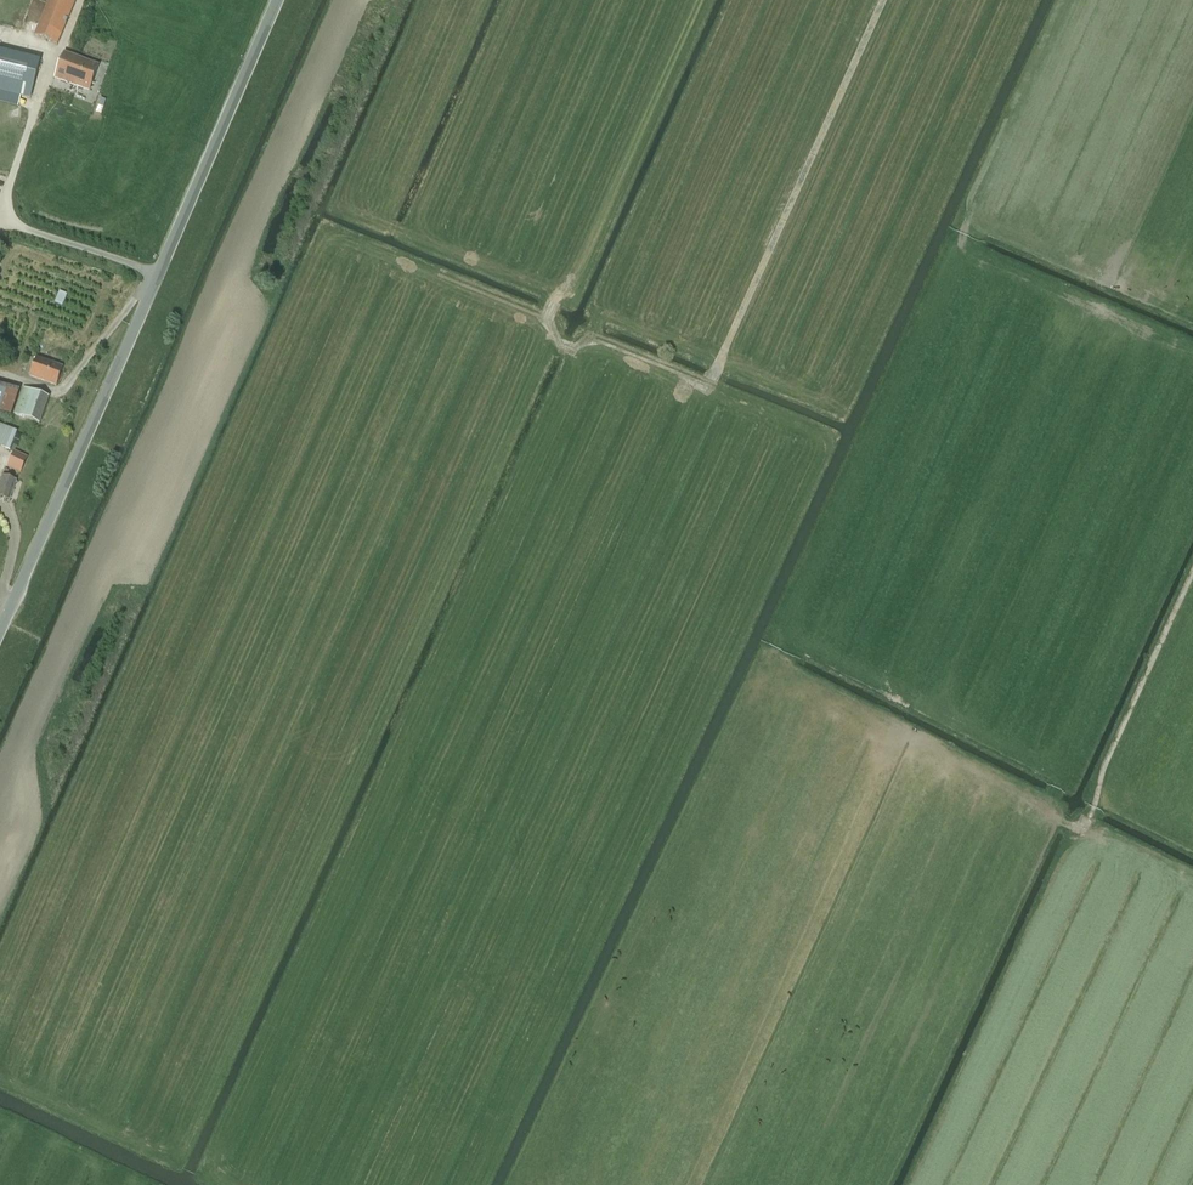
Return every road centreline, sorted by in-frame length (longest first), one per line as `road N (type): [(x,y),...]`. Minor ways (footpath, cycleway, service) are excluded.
road 1 (unclassified): [(0,633),(278,0)]

